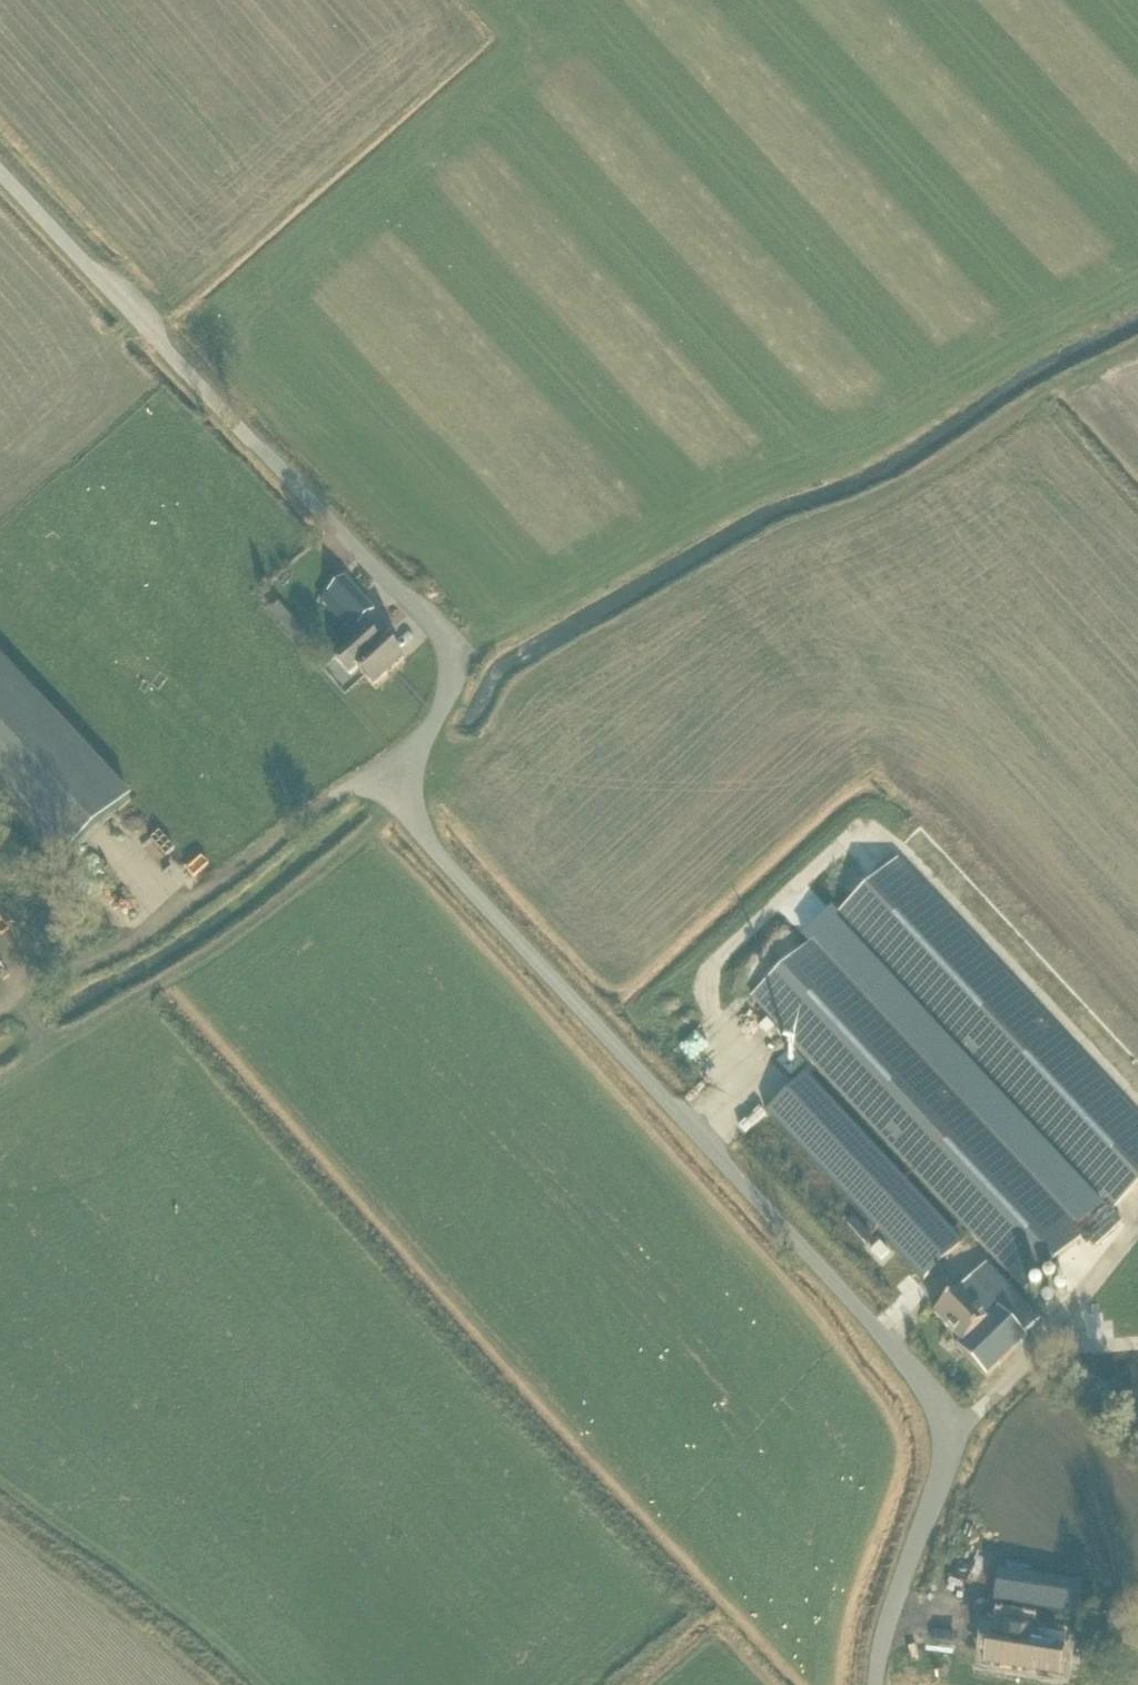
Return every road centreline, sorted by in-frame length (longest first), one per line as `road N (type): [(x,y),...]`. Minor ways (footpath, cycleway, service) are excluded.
road 1 (unclassified): [(876,1684),(892,1602),(937,1481),(936,1412),(913,1374),(423,834),(408,806),(410,764),(447,691),(452,667),(445,640),(0,162)]

